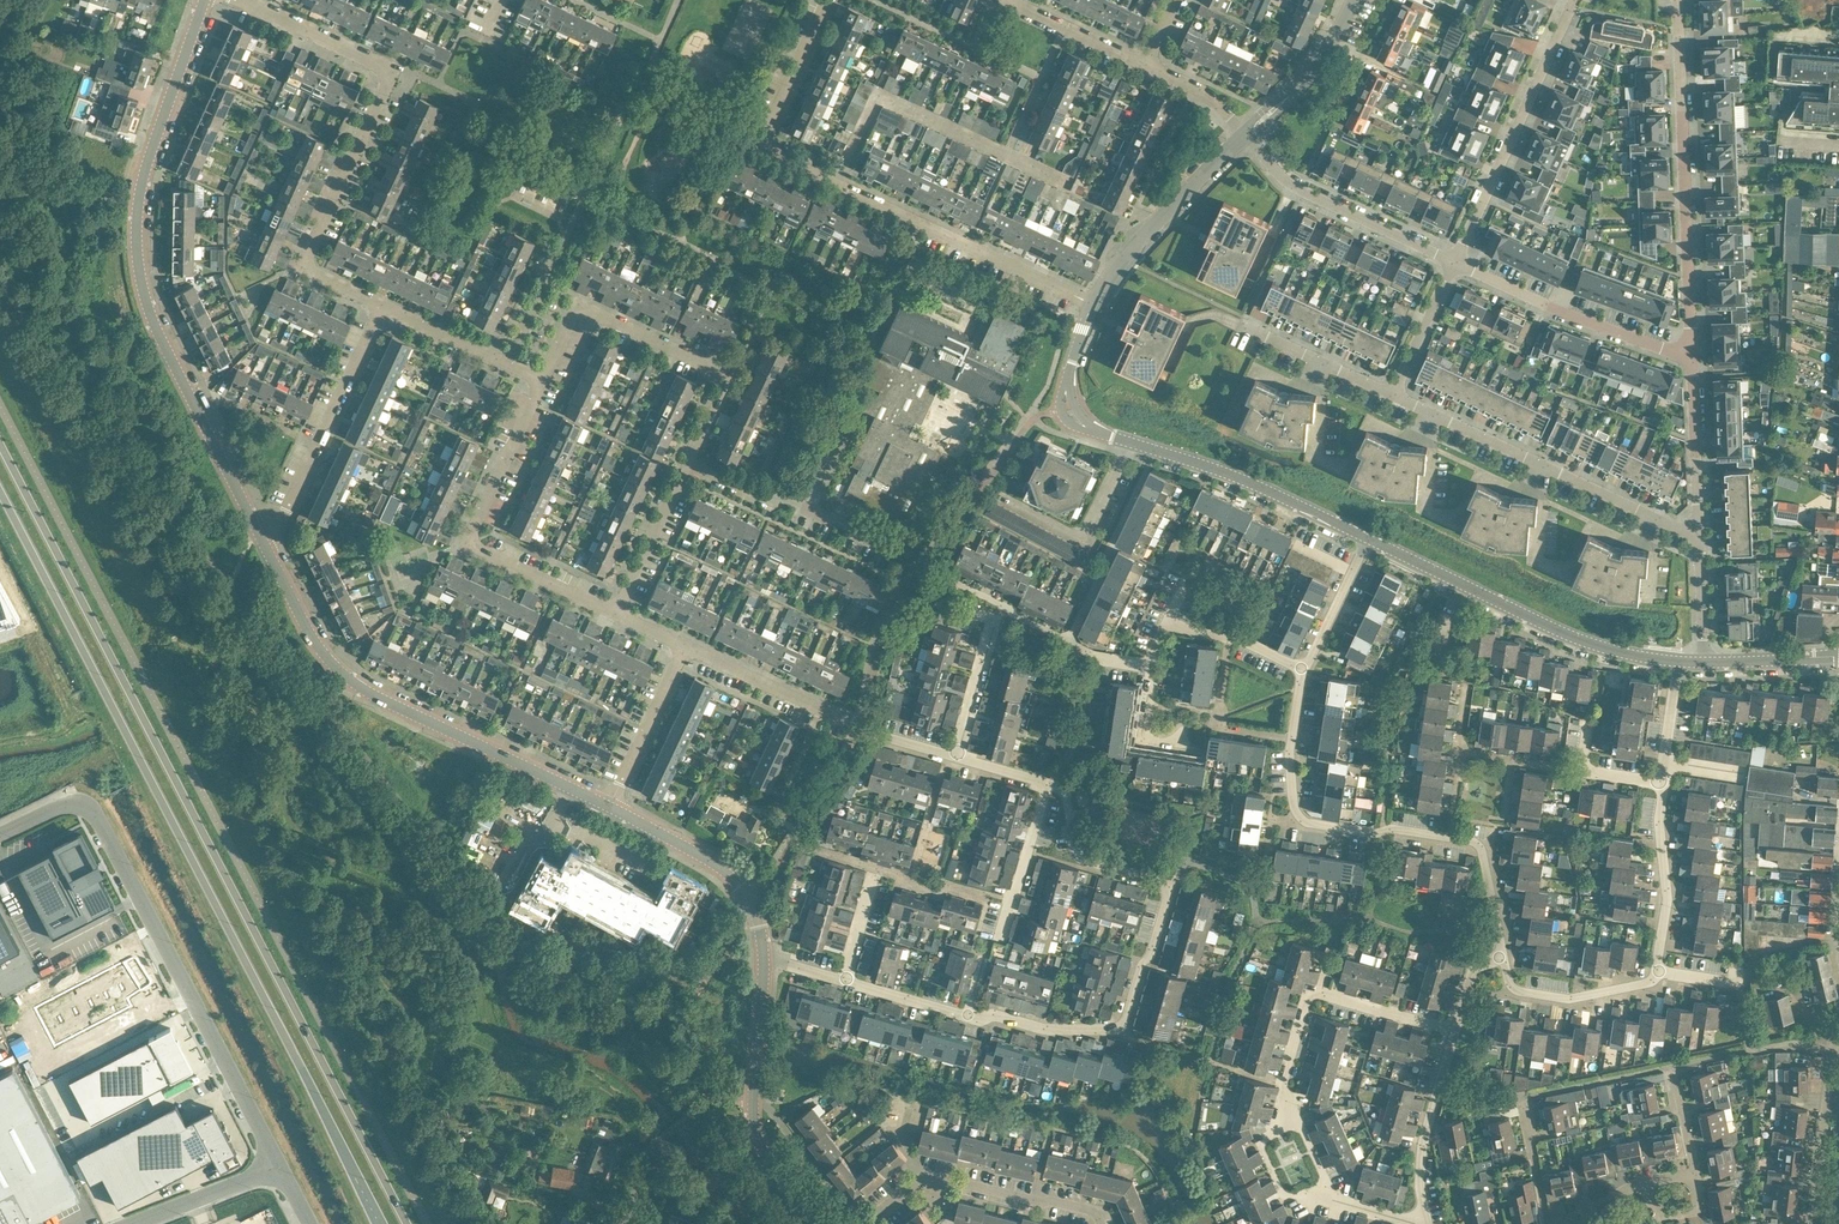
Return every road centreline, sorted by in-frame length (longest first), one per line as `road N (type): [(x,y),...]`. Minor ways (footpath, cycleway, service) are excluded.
road 1 (secondary): [(406,1223),(0,446)]
road 2 (secondary): [(0,493),(380,1223)]
road 3 (tertiary): [(266,550),(158,333),(137,253),(142,181),(204,0)]
road 4 (residential): [(1093,304),(758,148),(827,0)]
road 5 (unclassified): [(0,833),(63,803),(93,809),(281,1168)]
road 6 (residential): [(384,306),(303,268),(393,73),(232,0)]
road 7 (residential): [(968,1016),(1047,1029),(1115,1028),(1168,896),(1162,882),(1076,852),(1065,796),(1047,784)]
road 8 (tertiary): [(609,807),(350,681),(312,639),(266,550)]
road 9 (residential): [(1503,960),(1483,852),(1473,841),(1303,821),(1294,809),(1292,738)]
road 10 (residential): [(617,613),(467,542),(543,381)]
road 11 (residential): [(1701,542),(1397,399)]
road 12 (residential): [(1068,406),(1097,432),(1234,476),(1368,539)]
road 13 (residential): [(1693,356),(1680,37)]
road 14 (residential): [(1457,265),(1575,0)]
road 15 (tertiary): [(814,1223),(766,1168),(755,1131),(763,962)]
road 16 (residential): [(266,550),(384,306)]
road 17 (residential): [(1102,1223),(1096,1213),(931,1176),(865,1223)]
road 18 (residential): [(685,463),(724,376),(578,307)]
road 19 (residential): [(1693,356),(1548,307),(1457,265)]
road 20 (residential): [(1457,265),(1305,194),(1243,136)]
road 21 (residential): [(1283,1083),(1308,999),(1324,994),(1452,1029)]
road 22 (tertiary): [(763,962),(753,907),(731,878),(609,807)]
road 23 (residential): [(1093,304),(1122,259),(1243,136)]
road 24 (residential): [(1474,590),(1599,646),(1679,661)]
road 25 (residential): [(881,543),(793,499),(763,501),(685,463)]
road 26 (residential): [(1422,1223),(1421,1154),(1452,1029)]
road 27 (residential): [(1656,979),(1667,899),(1658,818),(1663,784)]
road 28 (residential): [(956,758),(993,622),(940,608)]
road 29 (residential): [(862,727),(685,645)]
road 30 (residential): [(1701,542),(1693,356)]
road 31 (residential): [(1205,752),(1141,736),(1155,655),(1168,627)]
road 32 (residential): [(609,807),(685,645)]
road 33 (residential): [(1243,136),(1322,60),(1355,0)]
road 34 (residential): [(1838,1049),(1812,1223)]
road 35 (residential): [(543,381),(384,306)]
road 36 (residential): [(1656,979),(1572,998),(1517,991),(1503,960)]
road 37 (residential): [(1397,399),(1247,329)]
road 38 (residential): [(617,613),(685,463)]
road 39 (residential): [(999,940),(1047,784)]
road 40 (unclassified): [(281,1168),(136,1223)]
road 41 (residential): [(1150,67),(1016,0)]
road 42 (residential): [(1301,671),(1368,539)]
road 43 (residential): [(1397,399),(1457,265)]
road 44 (residential): [(1168,627),(1252,644),(1301,671)]
road 45 (residential): [(1704,662),(1838,658)]
road 46 (residential): [(843,983),(968,1016)]
road 47 (residential): [(1663,784),(1679,661)]
road 48 (residential): [(1663,784),(1585,769),(1589,725)]
road 49 (residential): [(1548,1223),(1520,1104)]
road 50 (residential): [(1704,662),(1701,542)]

